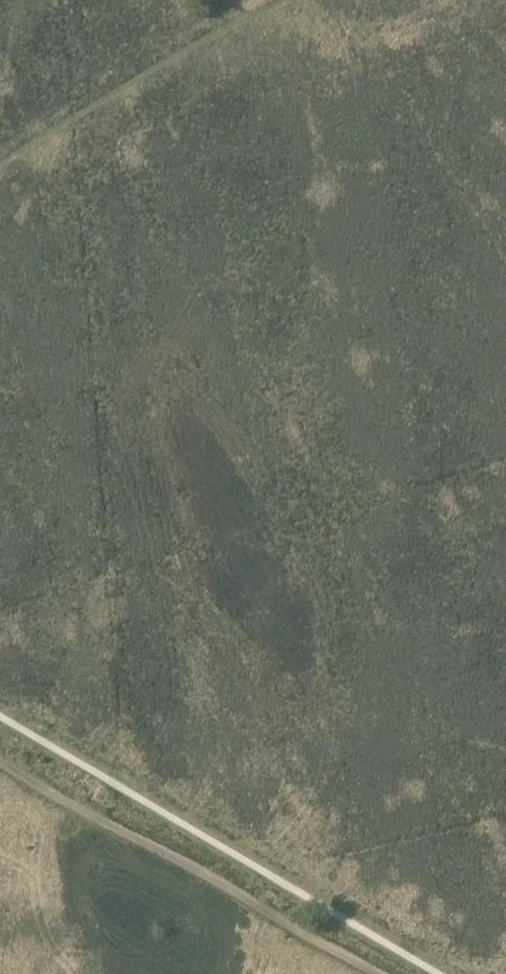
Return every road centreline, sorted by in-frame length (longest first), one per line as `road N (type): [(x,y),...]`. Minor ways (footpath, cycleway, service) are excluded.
road 1 (track): [(0,759),(376,973)]

